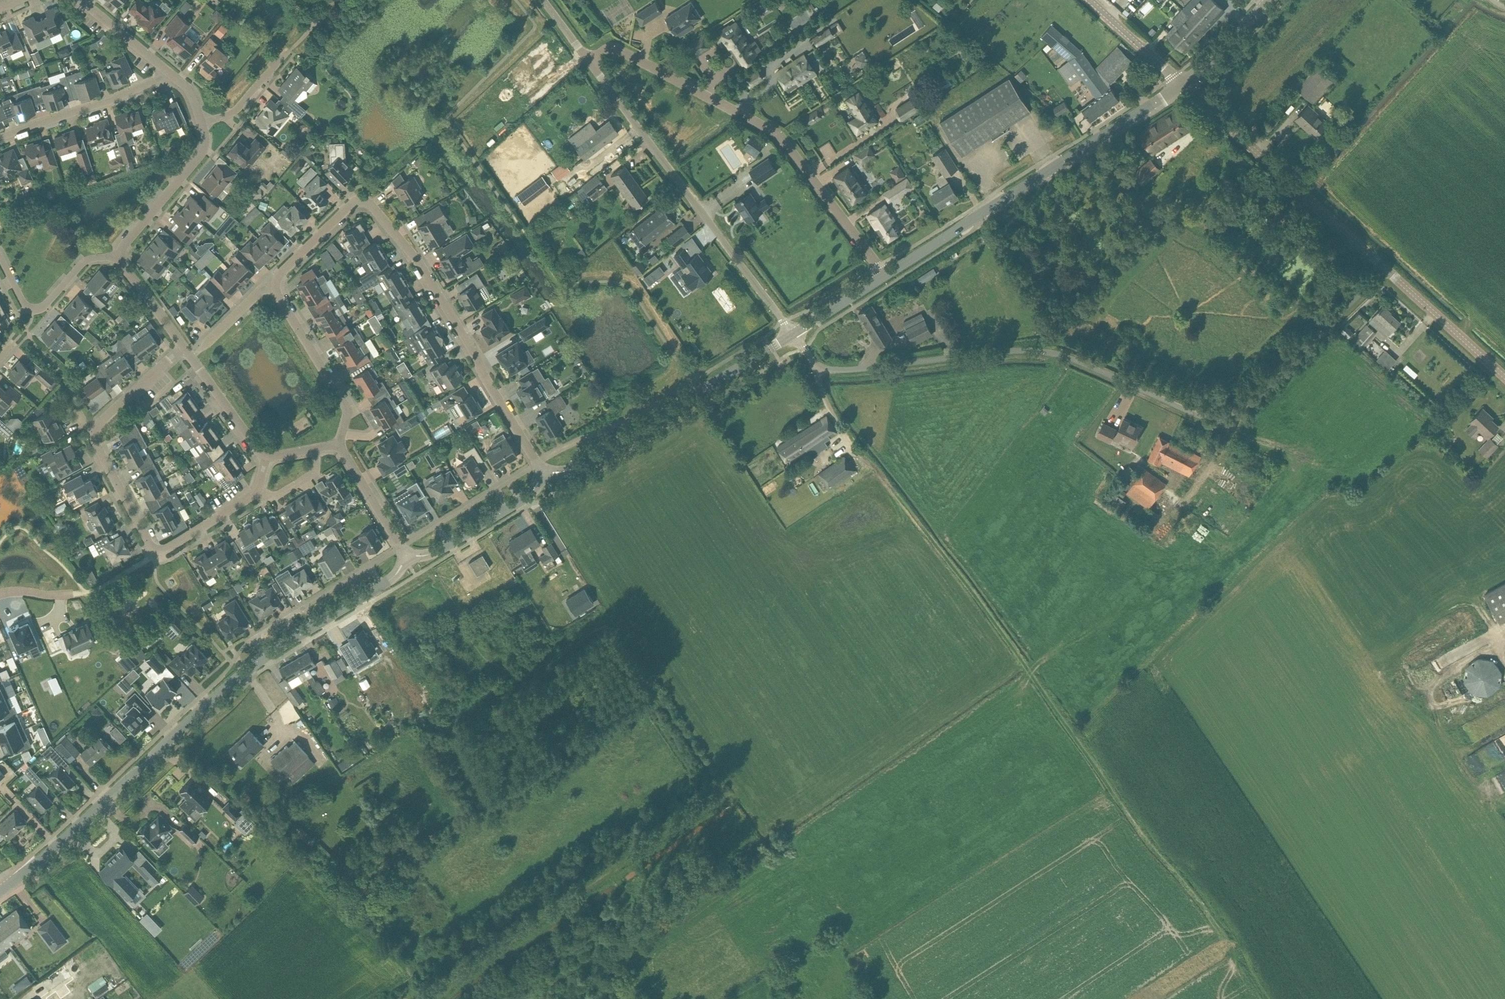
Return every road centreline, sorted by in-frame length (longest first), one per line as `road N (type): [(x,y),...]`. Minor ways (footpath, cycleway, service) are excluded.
road 1 (track): [(1232,947),(849,440),(812,361)]
road 2 (residential): [(793,334),(829,370),(1063,355),(1217,417),(1239,413),(1388,270)]
road 3 (tertiary): [(8,885),(222,688),(389,581),(406,557)]
road 4 (residential): [(591,62),(616,50),(779,137),(879,265)]
road 5 (residential): [(257,494),(156,551),(98,447),(94,429),(182,347)]
road 6 (tertiary): [(887,276),(1183,86)]
road 7 (unclassified): [(793,334),(591,62)]
road 8 (residential): [(544,473),(421,267),(363,201)]
road 9 (residential): [(341,443),(348,409),(275,287),(363,201)]
road 10 (tertiary): [(544,473),(573,468),(793,334)]
road 11 (unclassified): [(1388,270),(1183,86)]
road 12 (residential): [(0,138),(133,93),(168,72)]
road 13 (residential): [(118,259),(87,261),(35,310),(25,308),(0,258)]
road 14 (unclassified): [(118,259),(203,148),(202,122)]
road 15 (tertiary): [(406,557),(438,551),(527,496),(544,473)]
road 16 (unclassified): [(1504,375),(1388,270)]
road 17 (residential): [(268,457),(182,347)]
road 18 (unclassified): [(406,557),(341,443)]
road 19 (unclassified): [(1183,86),(1087,0)]

